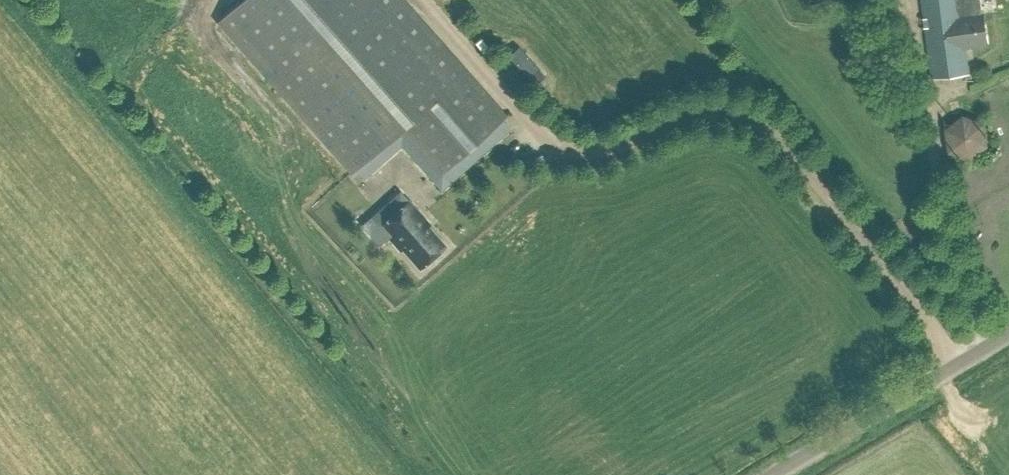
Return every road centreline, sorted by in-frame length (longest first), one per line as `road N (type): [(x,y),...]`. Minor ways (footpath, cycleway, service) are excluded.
road 1 (unclassified): [(771,474),(1008,332)]

